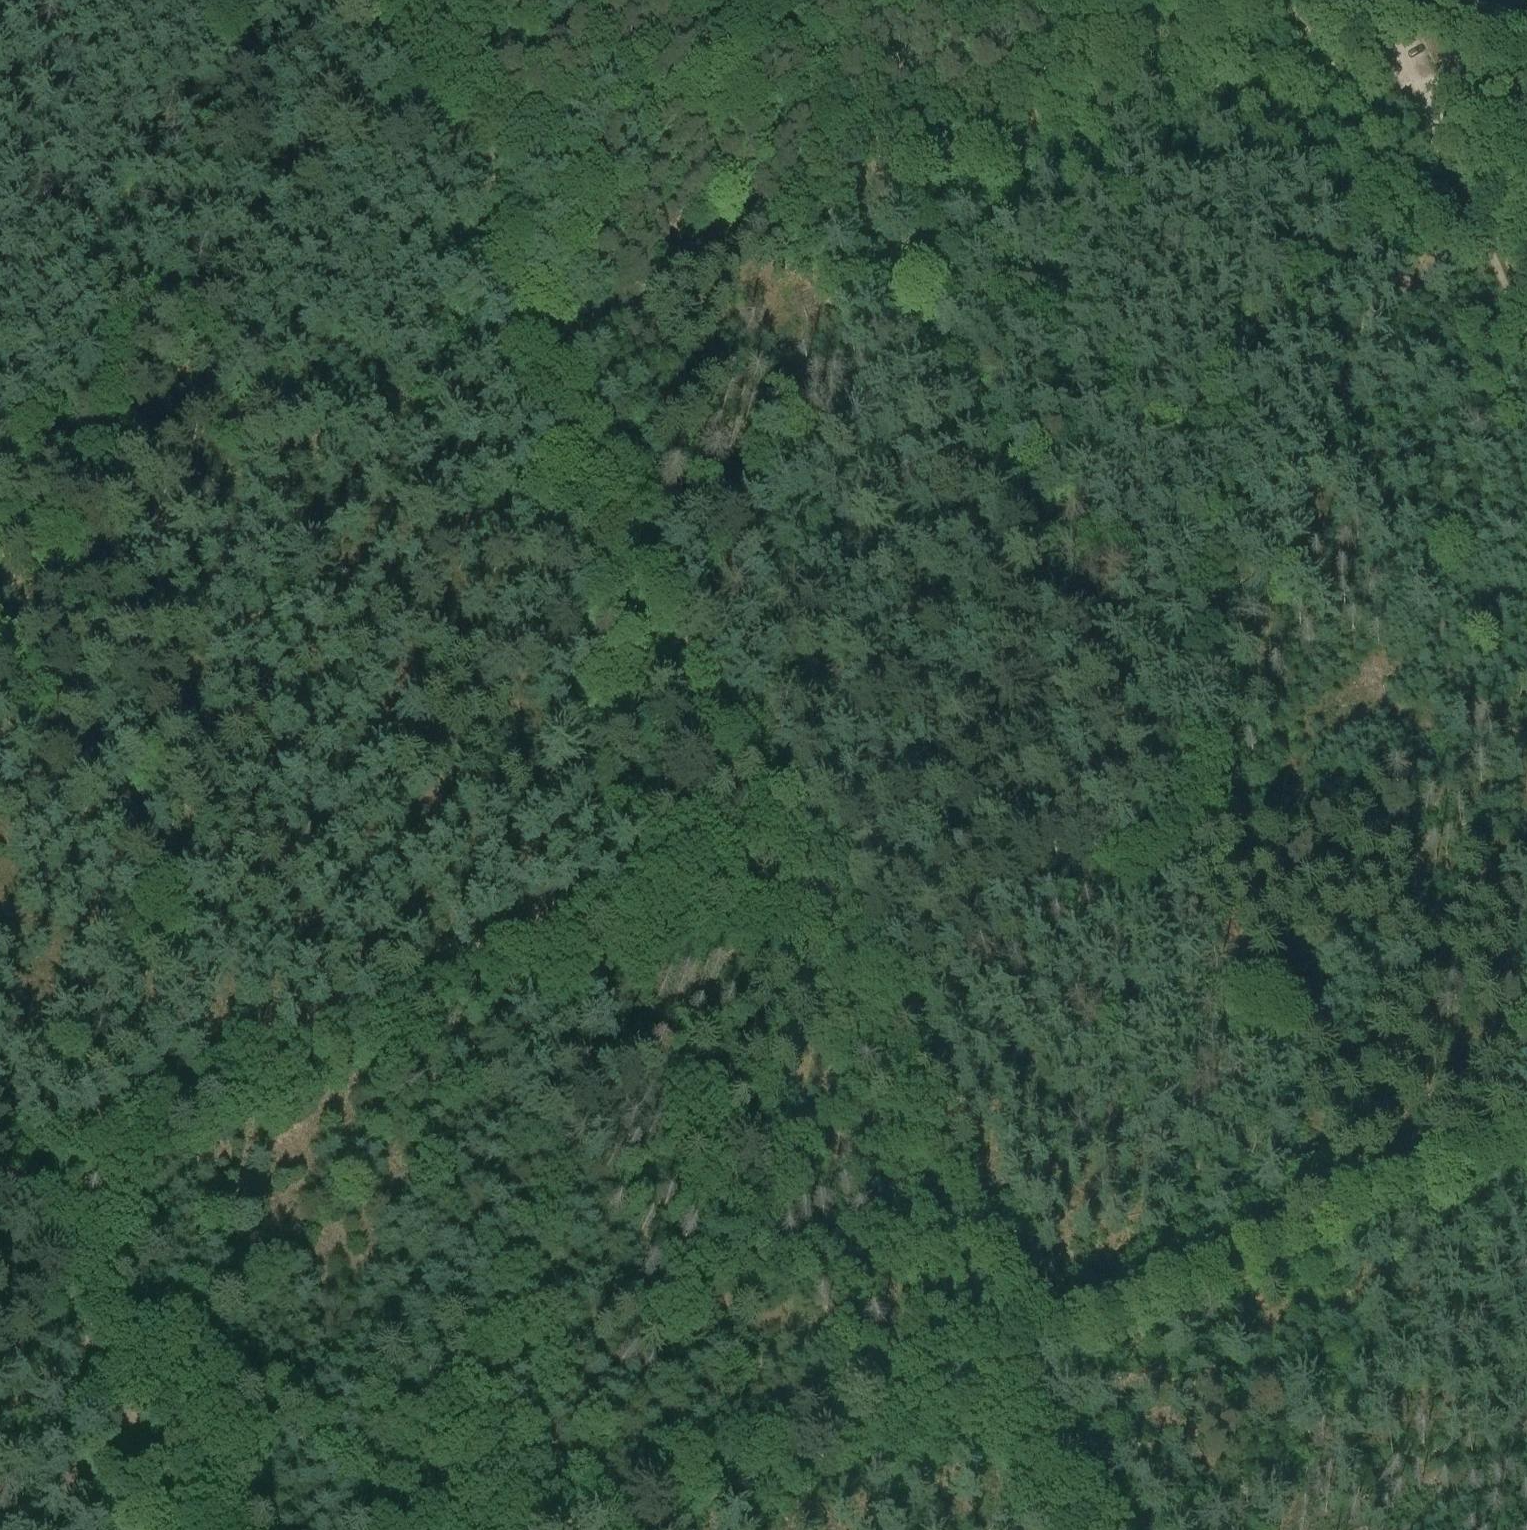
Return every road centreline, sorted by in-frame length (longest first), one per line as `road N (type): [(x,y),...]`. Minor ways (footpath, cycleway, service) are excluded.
road 1 (track): [(1526,1145),(644,1529)]
road 2 (track): [(195,1529),(0,1143)]
road 3 (track): [(1384,0),(1526,319)]

